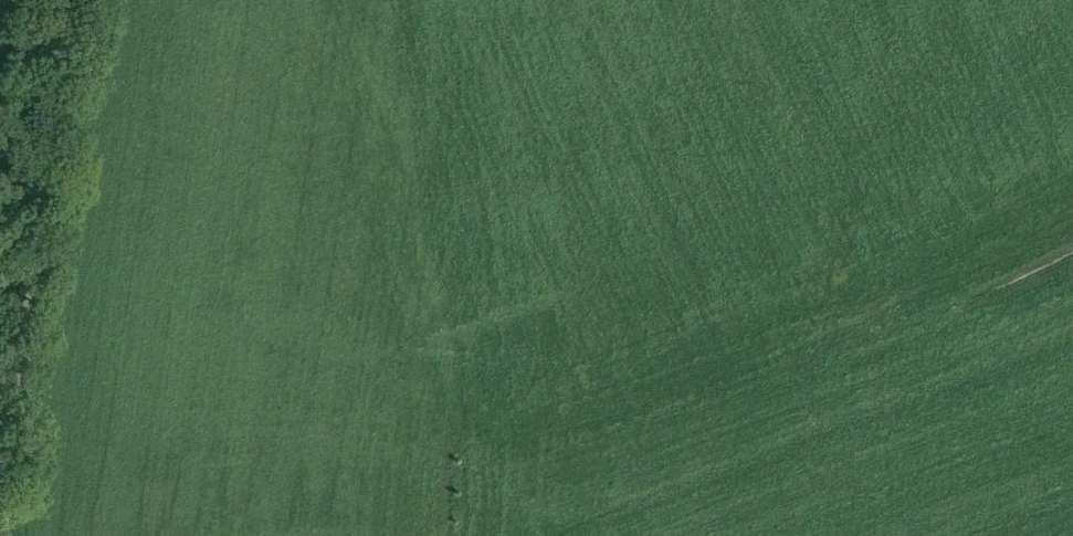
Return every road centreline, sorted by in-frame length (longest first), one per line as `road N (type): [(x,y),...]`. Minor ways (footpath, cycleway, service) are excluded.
road 1 (unclassified): [(0,477),(60,63),(62,0)]

